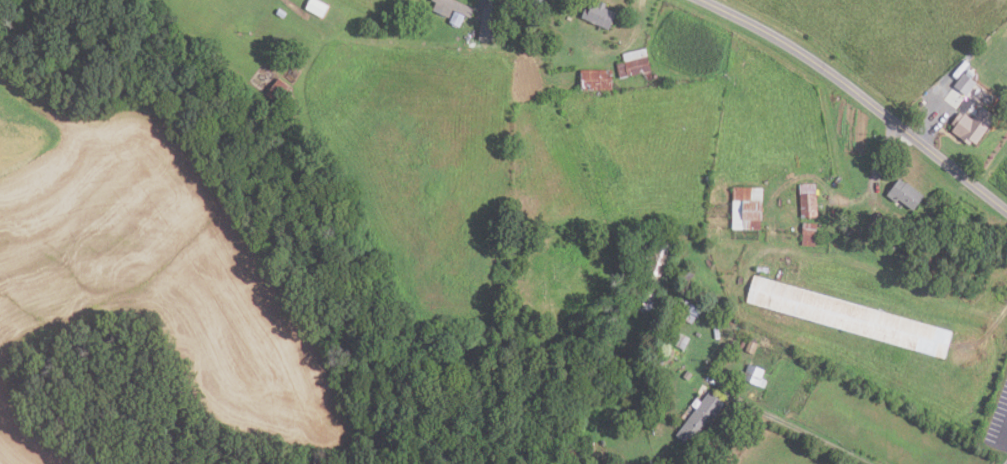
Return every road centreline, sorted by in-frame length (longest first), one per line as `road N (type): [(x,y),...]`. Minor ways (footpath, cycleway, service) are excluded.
road 1 (residential): [(1006,212),(819,66),(702,0)]

